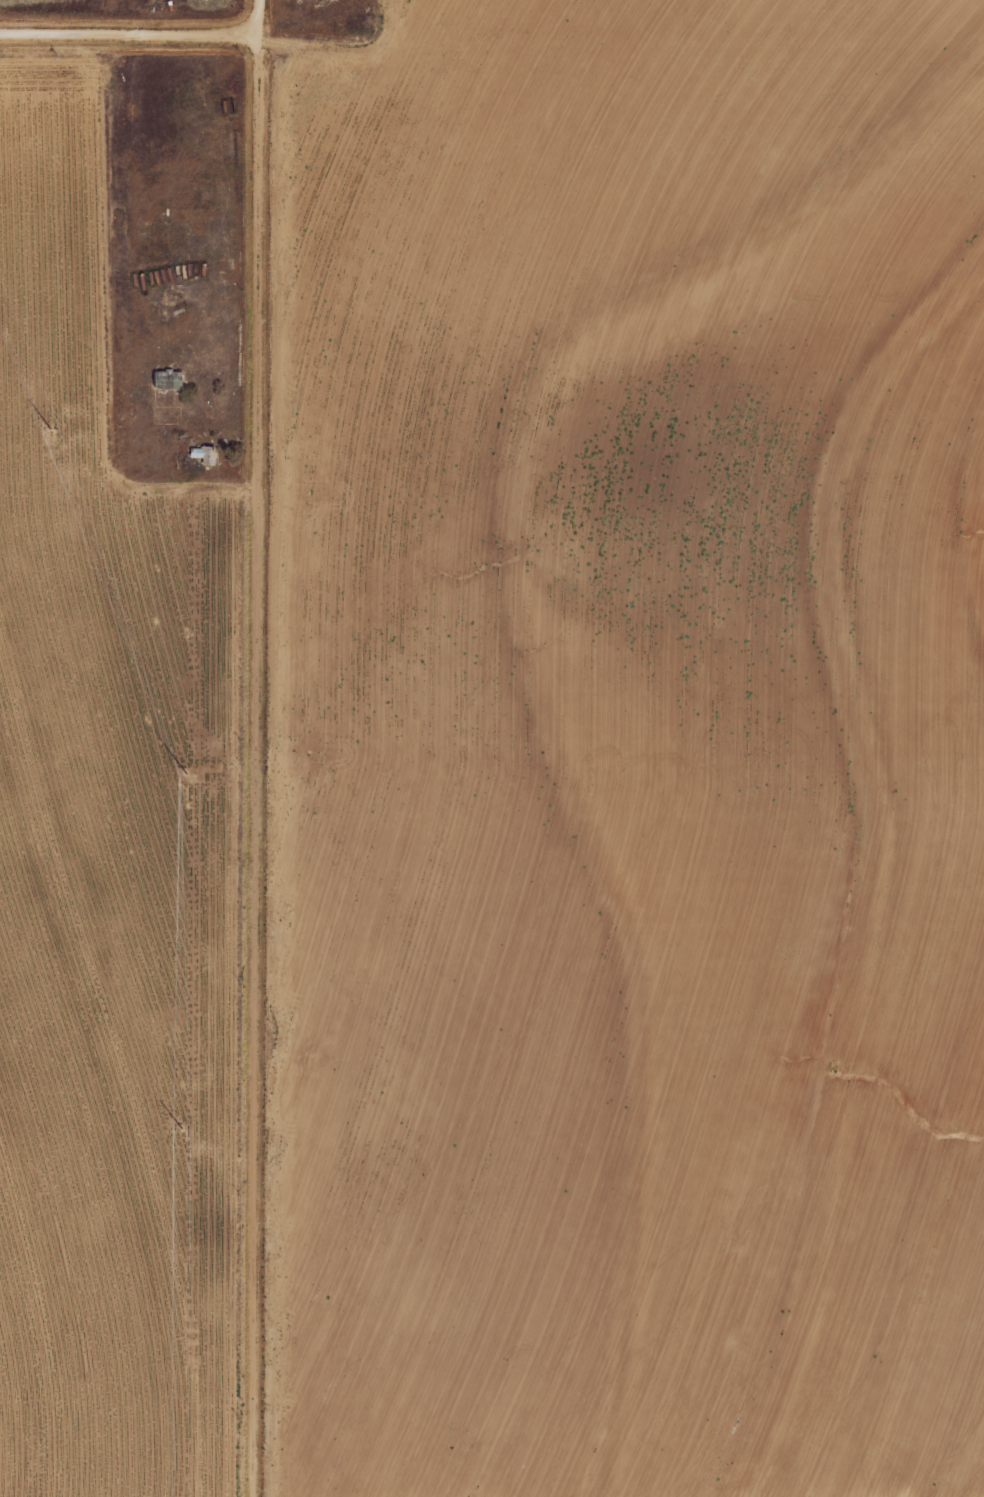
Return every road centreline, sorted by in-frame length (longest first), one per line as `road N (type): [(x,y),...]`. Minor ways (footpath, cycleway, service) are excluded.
road 1 (residential): [(248,1496),(248,0)]
road 2 (residential): [(247,35),(0,37)]

